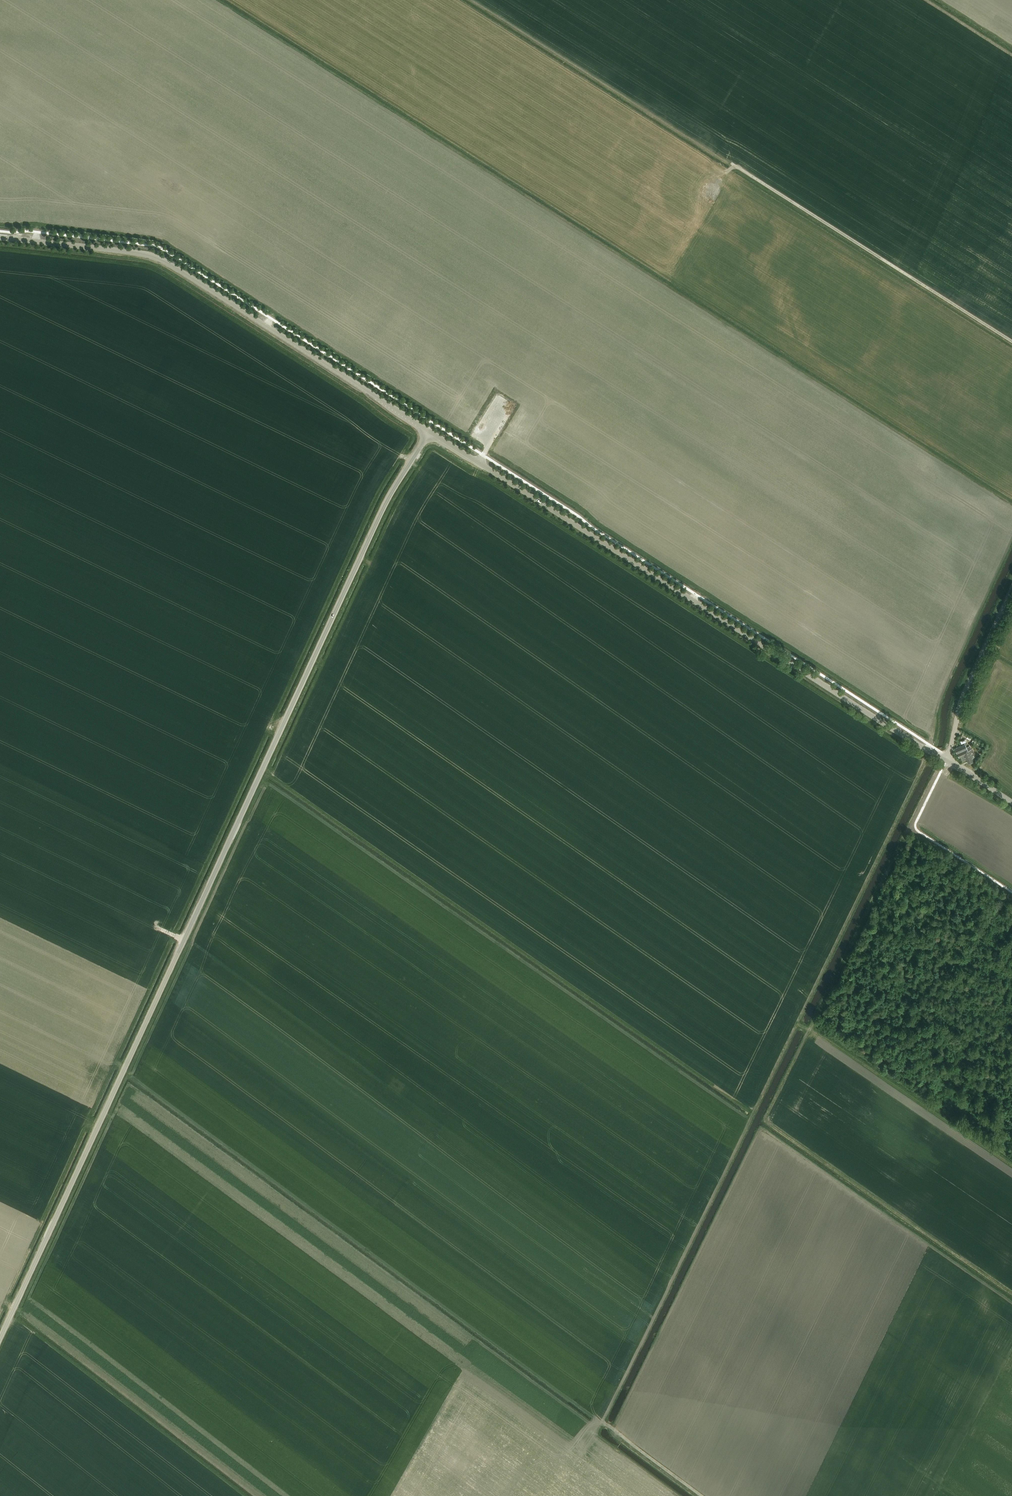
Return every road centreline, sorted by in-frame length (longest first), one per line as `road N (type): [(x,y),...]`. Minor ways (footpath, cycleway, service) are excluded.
road 1 (unclassified): [(0,1339),(390,496),(430,432)]
road 2 (secondary): [(946,761),(430,432)]
road 3 (secondary): [(430,432),(162,260),(0,238)]
road 4 (unclassified): [(946,761),(961,698),(1011,588)]

